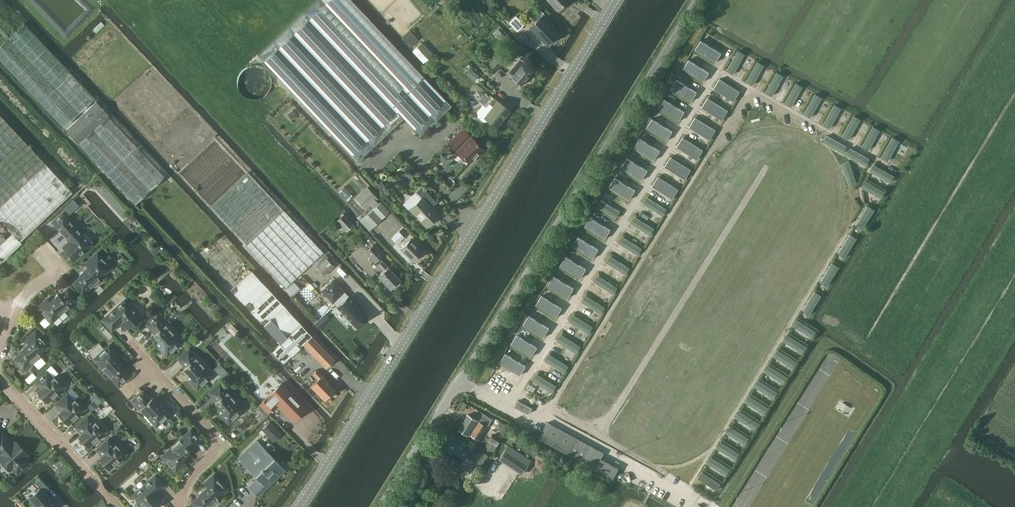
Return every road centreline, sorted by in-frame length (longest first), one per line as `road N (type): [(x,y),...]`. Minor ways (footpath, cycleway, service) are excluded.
road 1 (tertiary): [(298,506),(619,0)]
road 2 (residential): [(695,0),(380,506)]
road 3 (track): [(601,436),(767,167)]
road 4 (residential): [(0,374),(118,506)]
road 5 (residential): [(153,369),(216,435),(216,452),(189,480),(180,506)]
road 6 (track): [(551,408),(657,467)]

